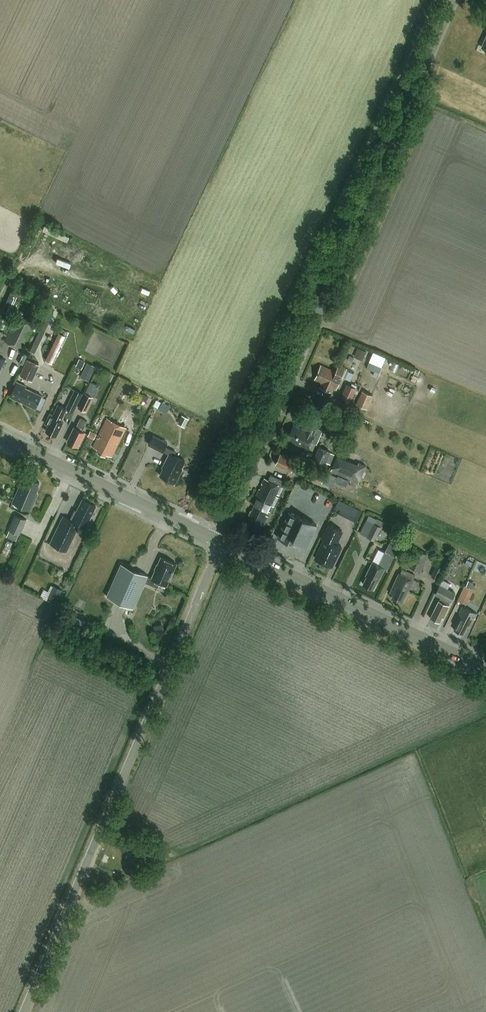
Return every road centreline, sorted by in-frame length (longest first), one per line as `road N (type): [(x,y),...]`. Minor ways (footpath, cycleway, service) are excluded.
road 1 (unclassified): [(223,542),(447,0)]
road 2 (unclassified): [(24,1011),(223,542)]
road 3 (primary): [(485,670),(223,542)]
road 4 (primary): [(223,542),(0,436)]

